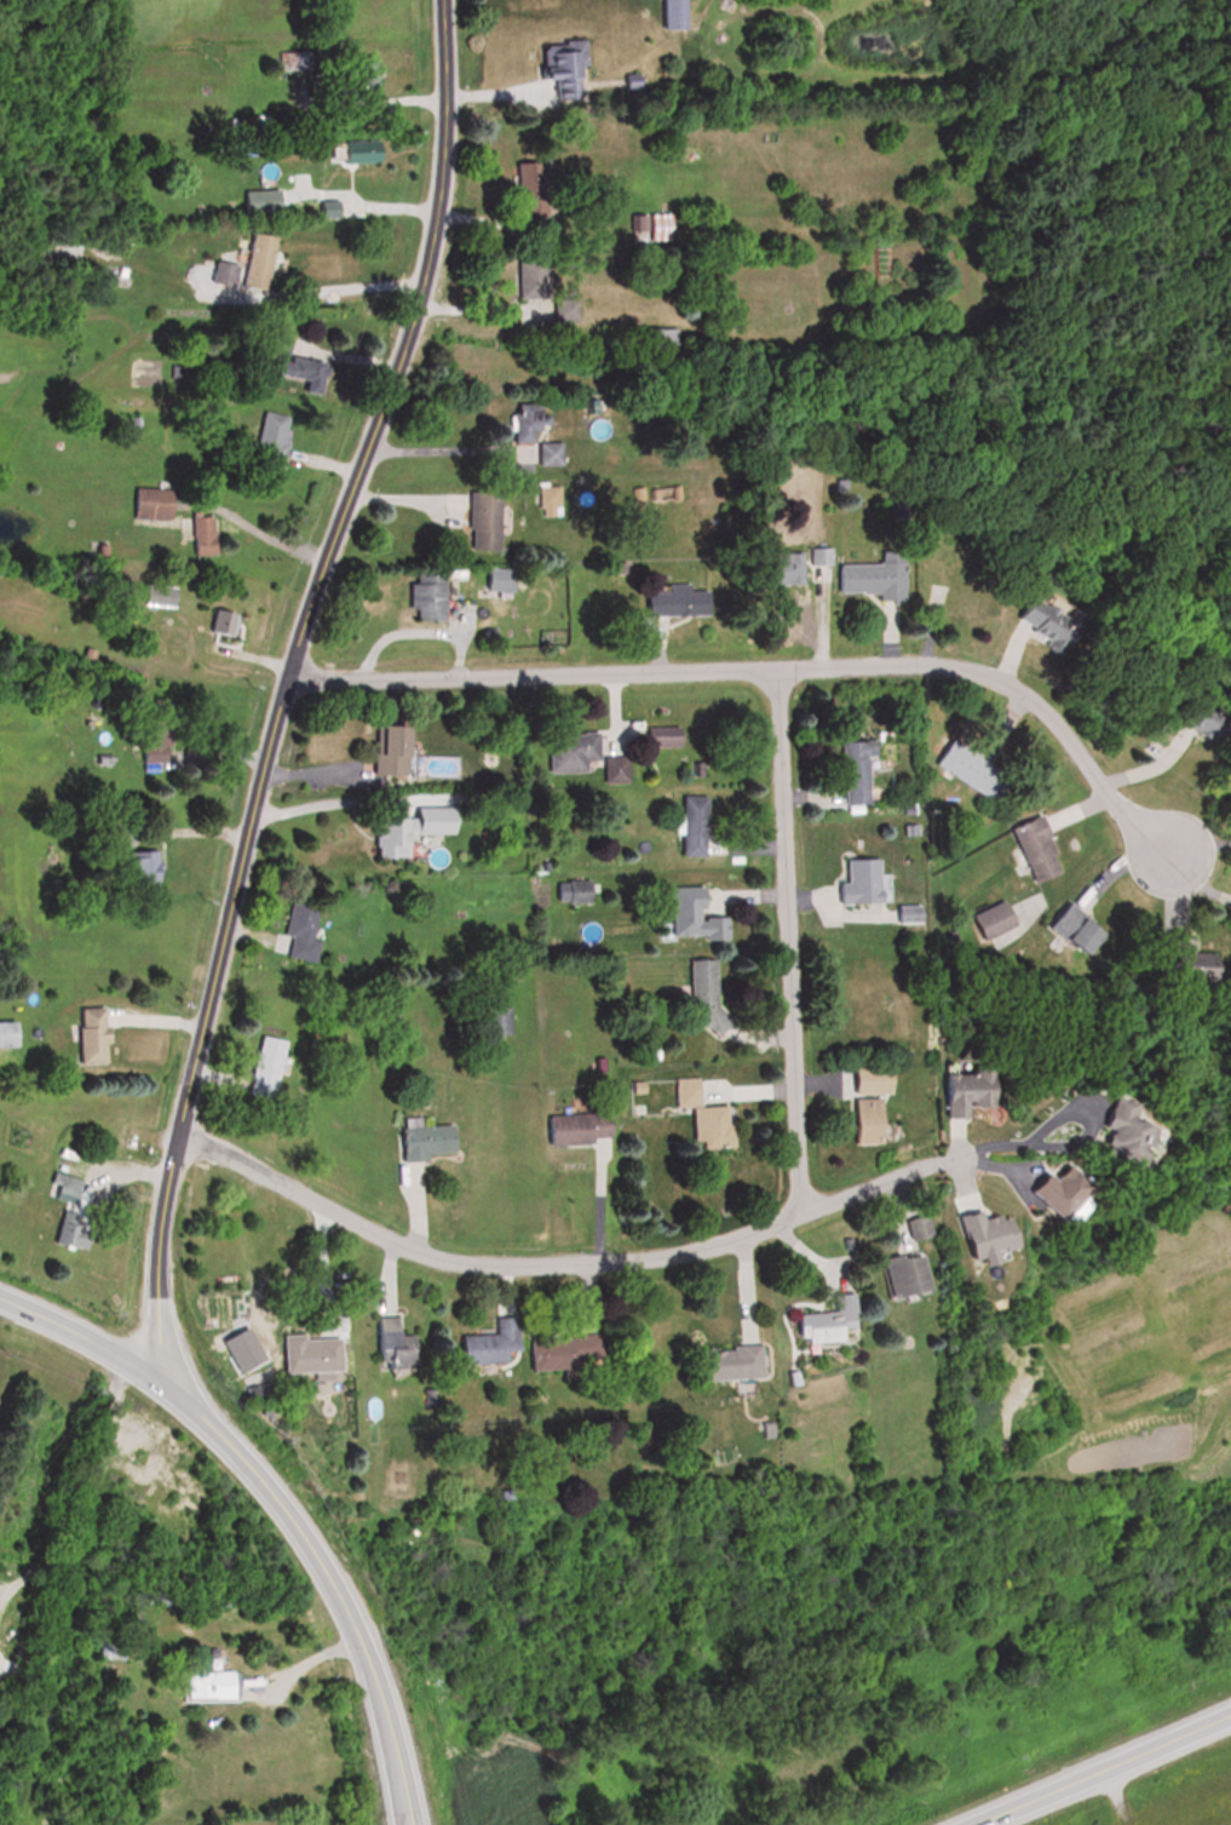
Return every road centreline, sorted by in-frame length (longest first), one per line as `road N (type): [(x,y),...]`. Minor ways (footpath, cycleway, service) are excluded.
road 1 (tertiary): [(401,1824),(376,1710),(340,1607),(177,1355),(161,1257),(176,1131),(261,748),(415,303),(435,166),(432,0)]
road 2 (residential): [(1173,856),(1034,704),(957,662),(283,681)]
road 3 (residential): [(176,1131),(390,1243),(502,1266),(627,1262),(734,1241),(954,1154)]
road 4 (residential): [(794,1212),(771,670)]
road 5 (residential): [(251,1476),(160,1390),(69,1332),(0,1301)]
road 6 (residential): [(959,1824),(1230,1707)]

